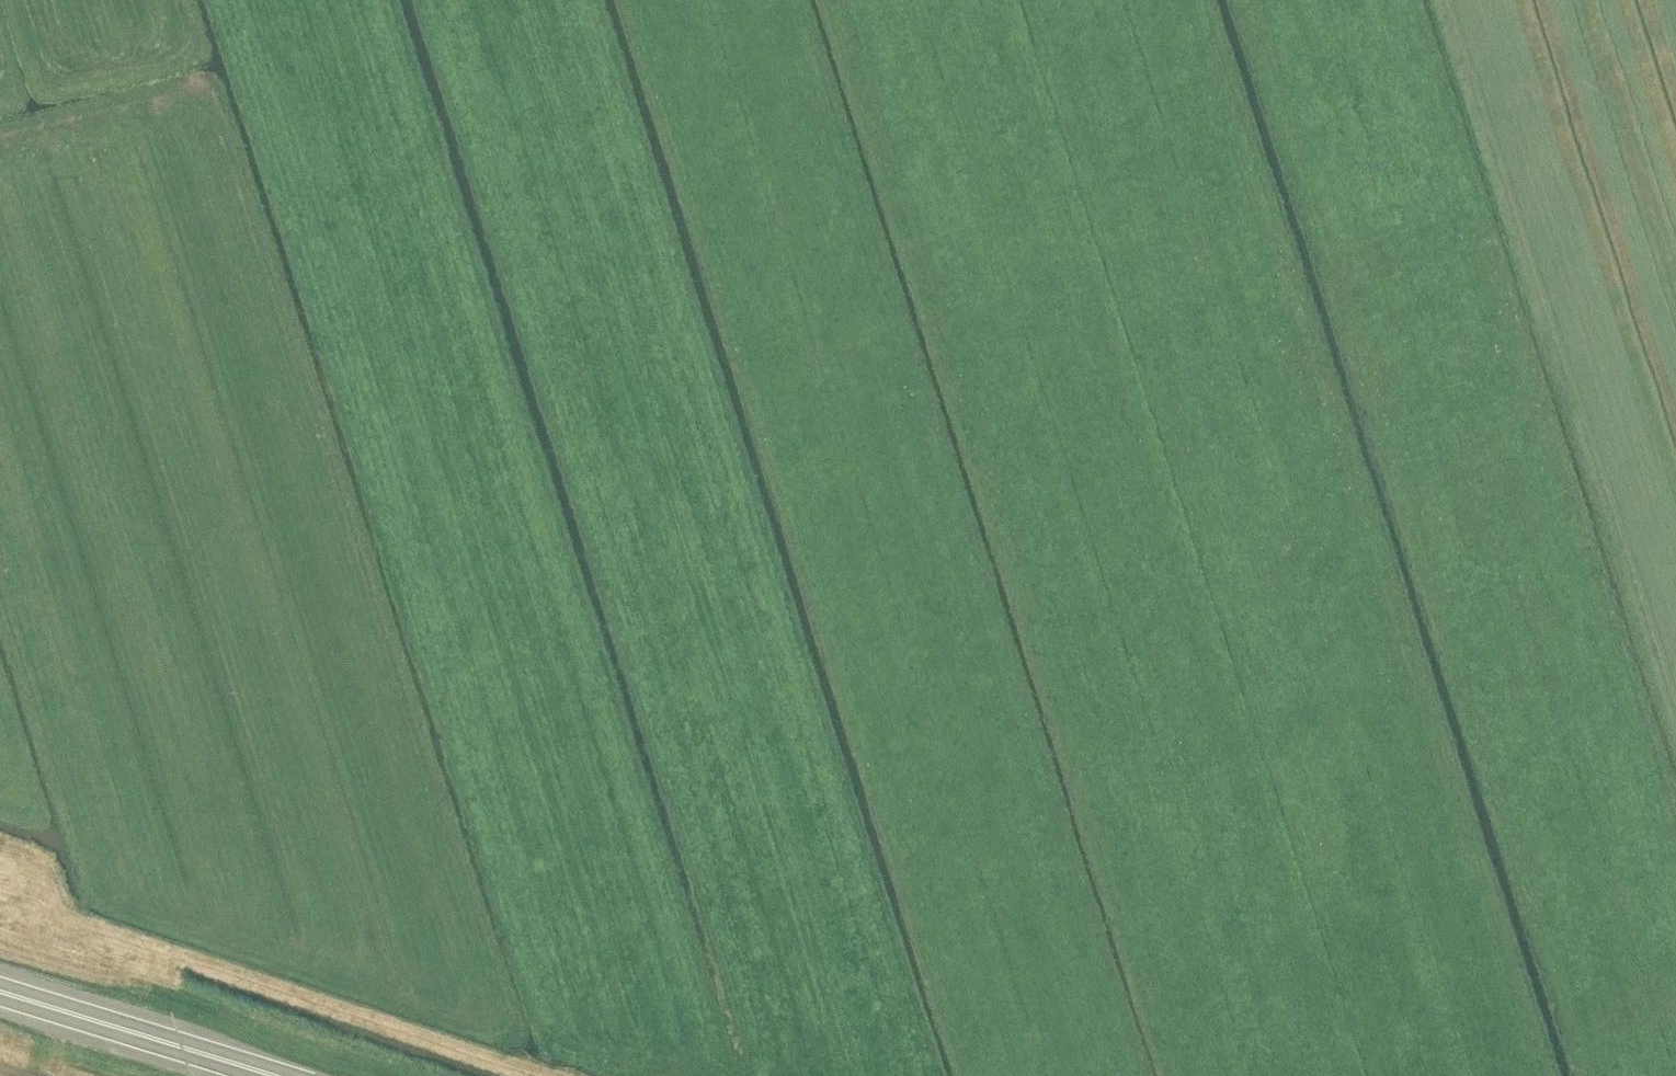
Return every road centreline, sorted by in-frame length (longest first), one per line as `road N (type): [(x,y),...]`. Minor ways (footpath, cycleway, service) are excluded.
road 1 (primary): [(0,990),(273,1075)]

